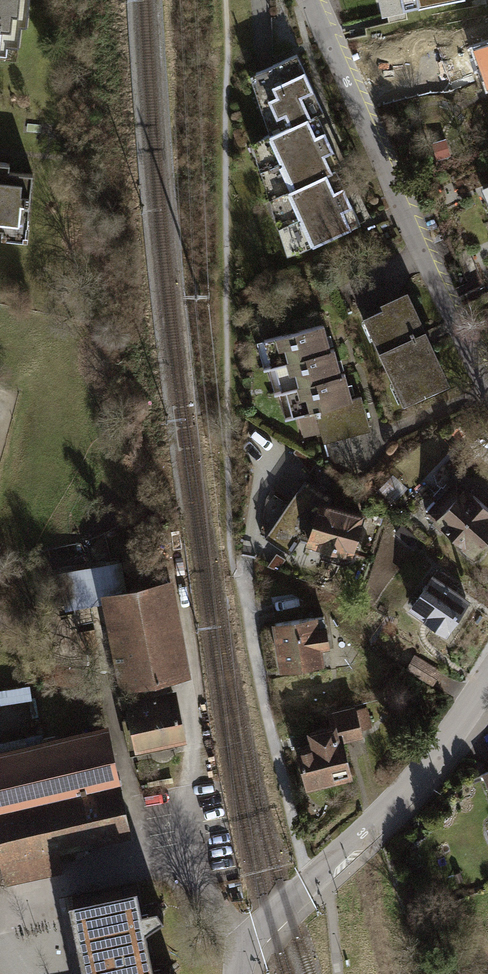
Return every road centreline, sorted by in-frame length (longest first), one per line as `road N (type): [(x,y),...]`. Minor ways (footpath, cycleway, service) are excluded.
road 1 (residential): [(309,0),(487,390)]
road 2 (residential): [(239,973),(256,935),(421,776),(487,684)]

